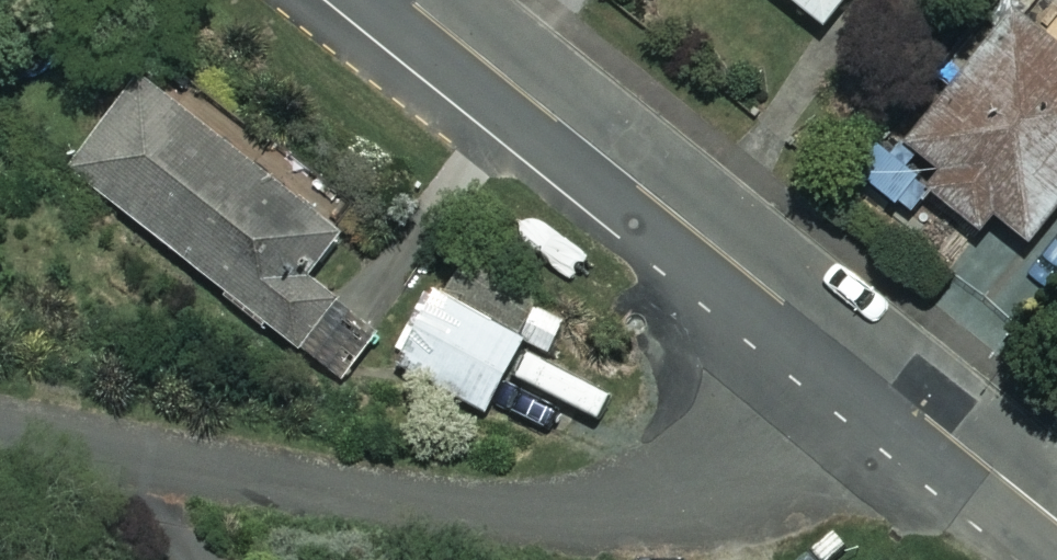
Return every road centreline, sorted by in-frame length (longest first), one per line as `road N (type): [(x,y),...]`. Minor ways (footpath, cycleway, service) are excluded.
road 1 (residential): [(0,432),(368,494),(594,512),(682,493),(857,361)]
road 2 (residential): [(411,0),(857,361)]
road 3 (residential): [(857,361),(1056,521)]

